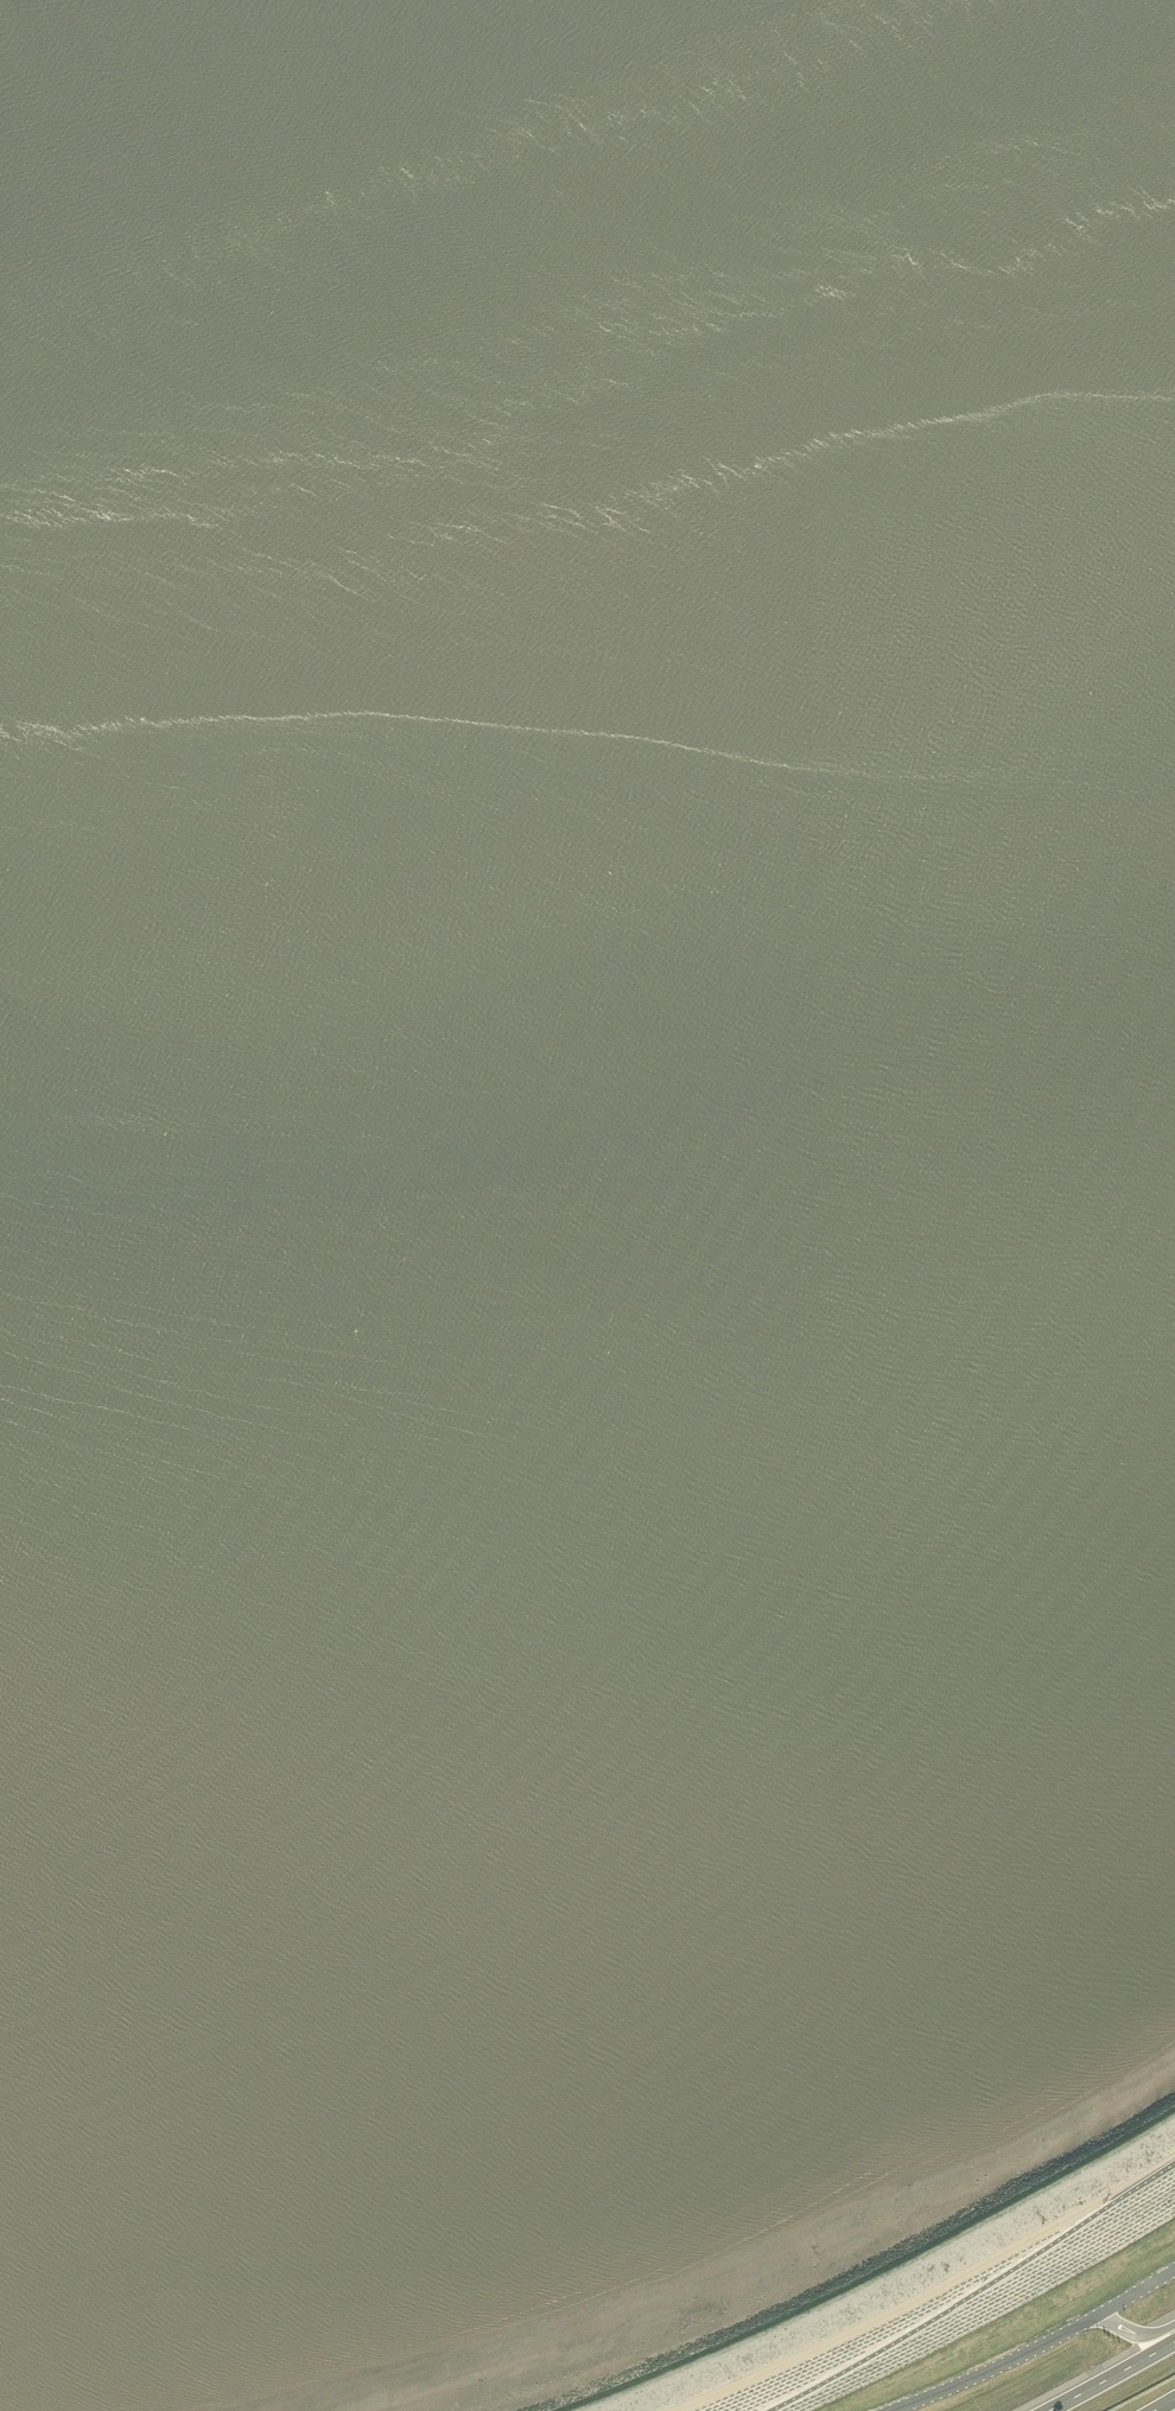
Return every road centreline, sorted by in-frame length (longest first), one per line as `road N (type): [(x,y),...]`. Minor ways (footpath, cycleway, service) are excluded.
road 1 (unclassified): [(892,2410),(1100,2313)]
road 2 (motorway): [(1174,2342),(1045,2410)]

